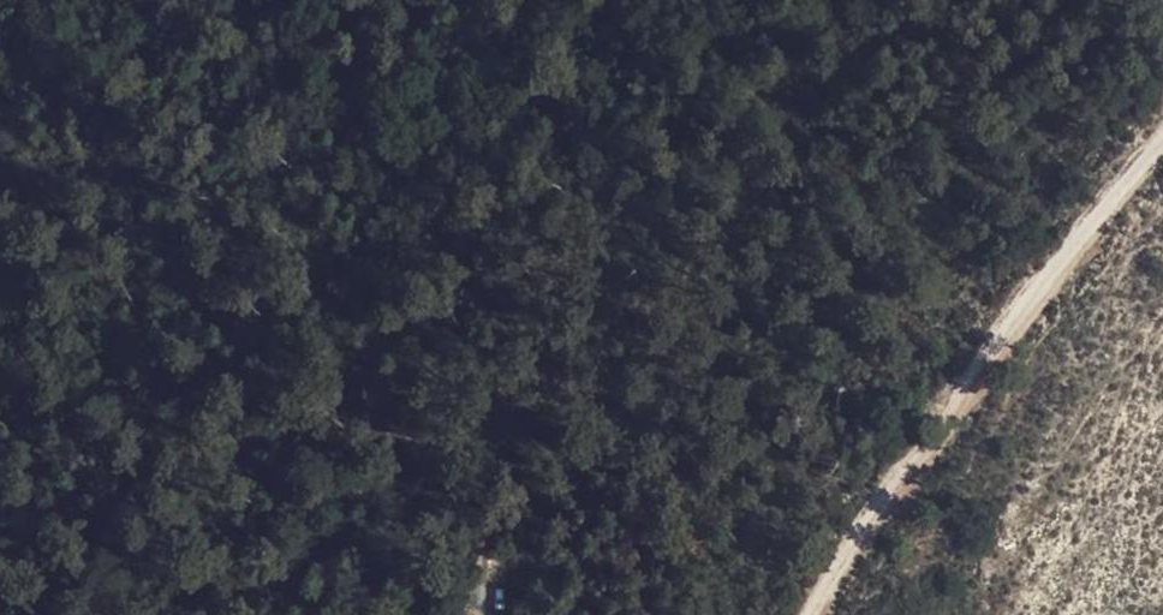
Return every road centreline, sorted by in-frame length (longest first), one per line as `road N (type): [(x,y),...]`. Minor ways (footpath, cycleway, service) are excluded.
road 1 (track): [(1162,148),(923,447),(824,614)]

